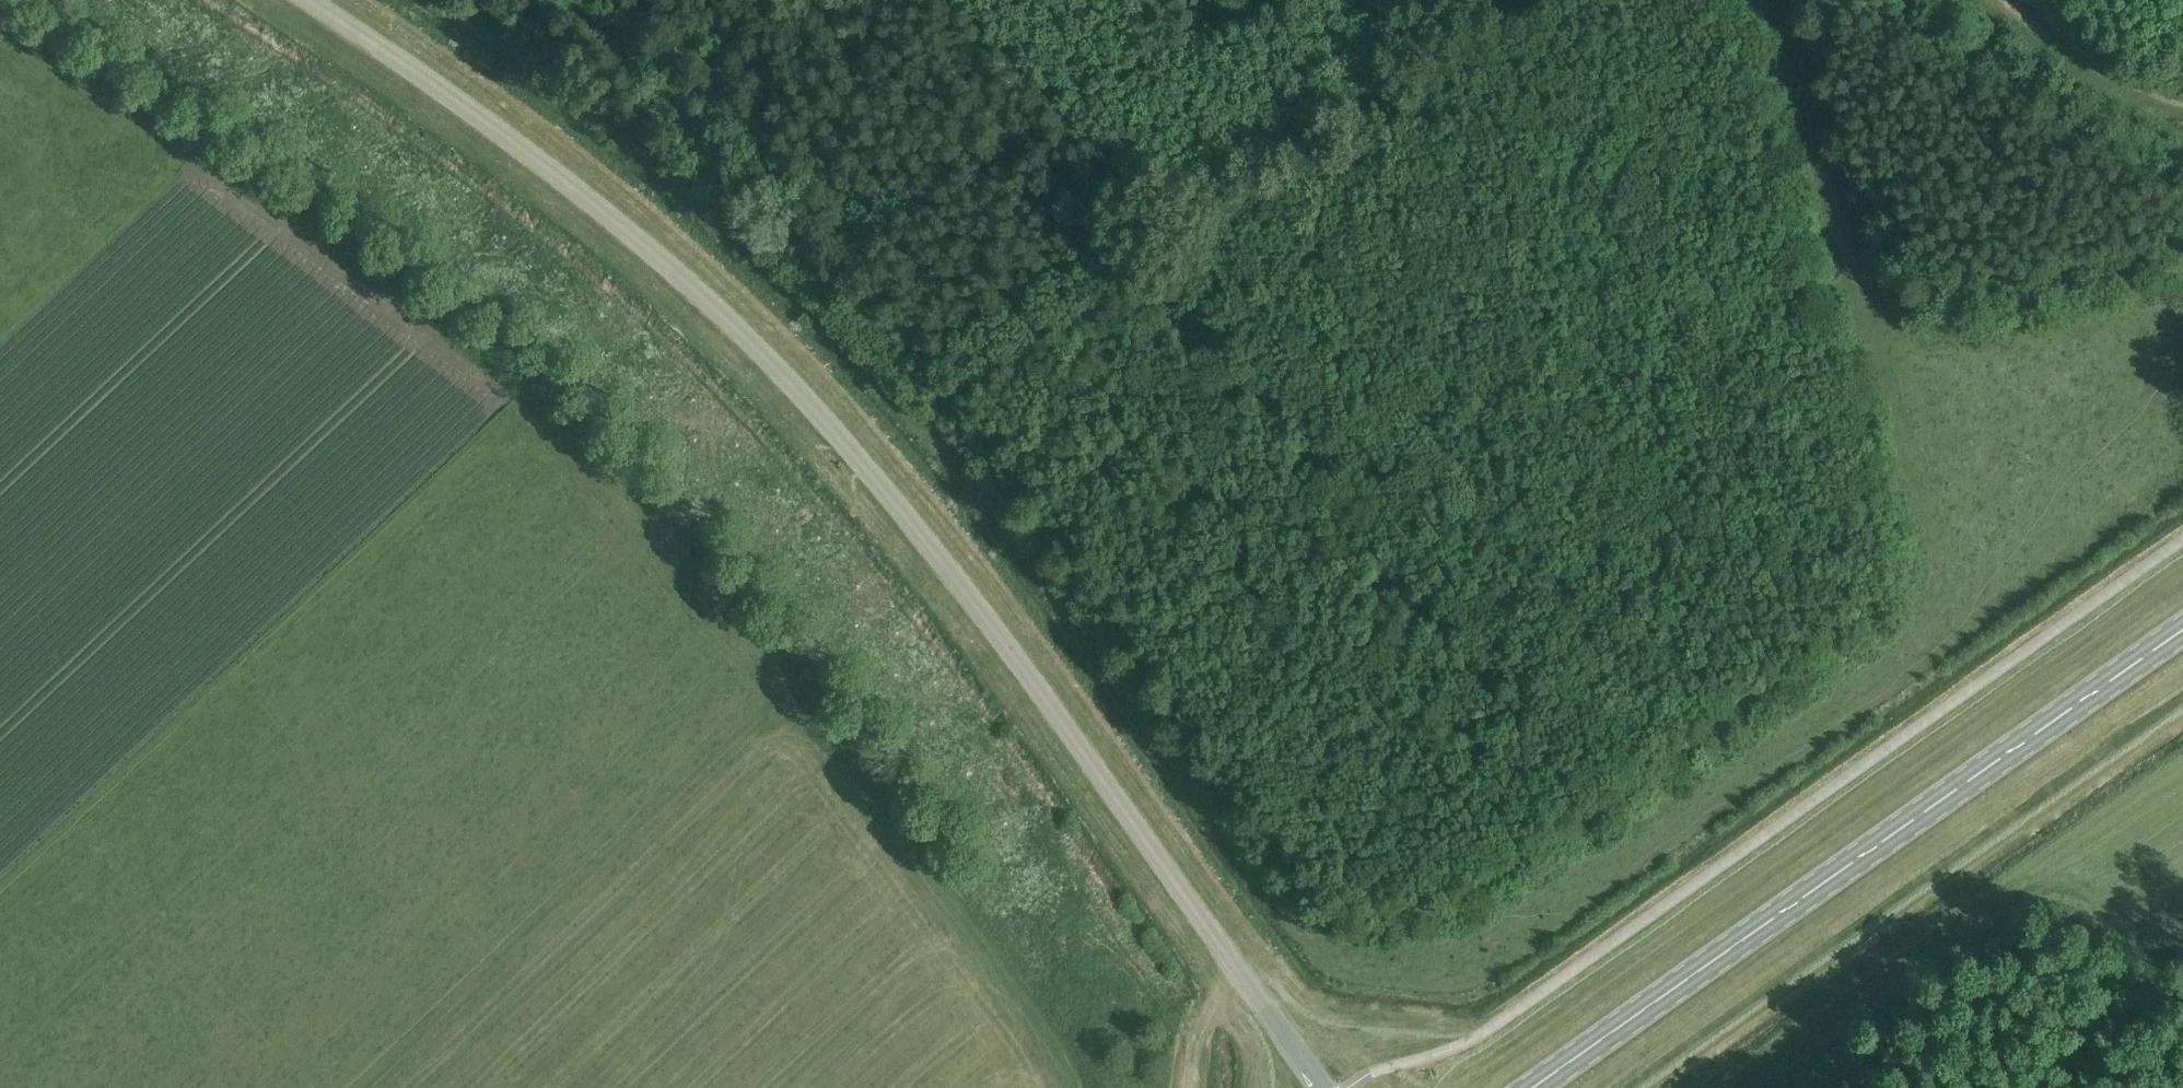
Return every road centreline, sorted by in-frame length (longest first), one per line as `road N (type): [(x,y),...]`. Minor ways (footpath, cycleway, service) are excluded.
road 1 (tertiary): [(1322,1087),(940,564),(736,329),(618,225),(305,0)]
road 2 (secondary): [(1532,1087),(2182,629)]

